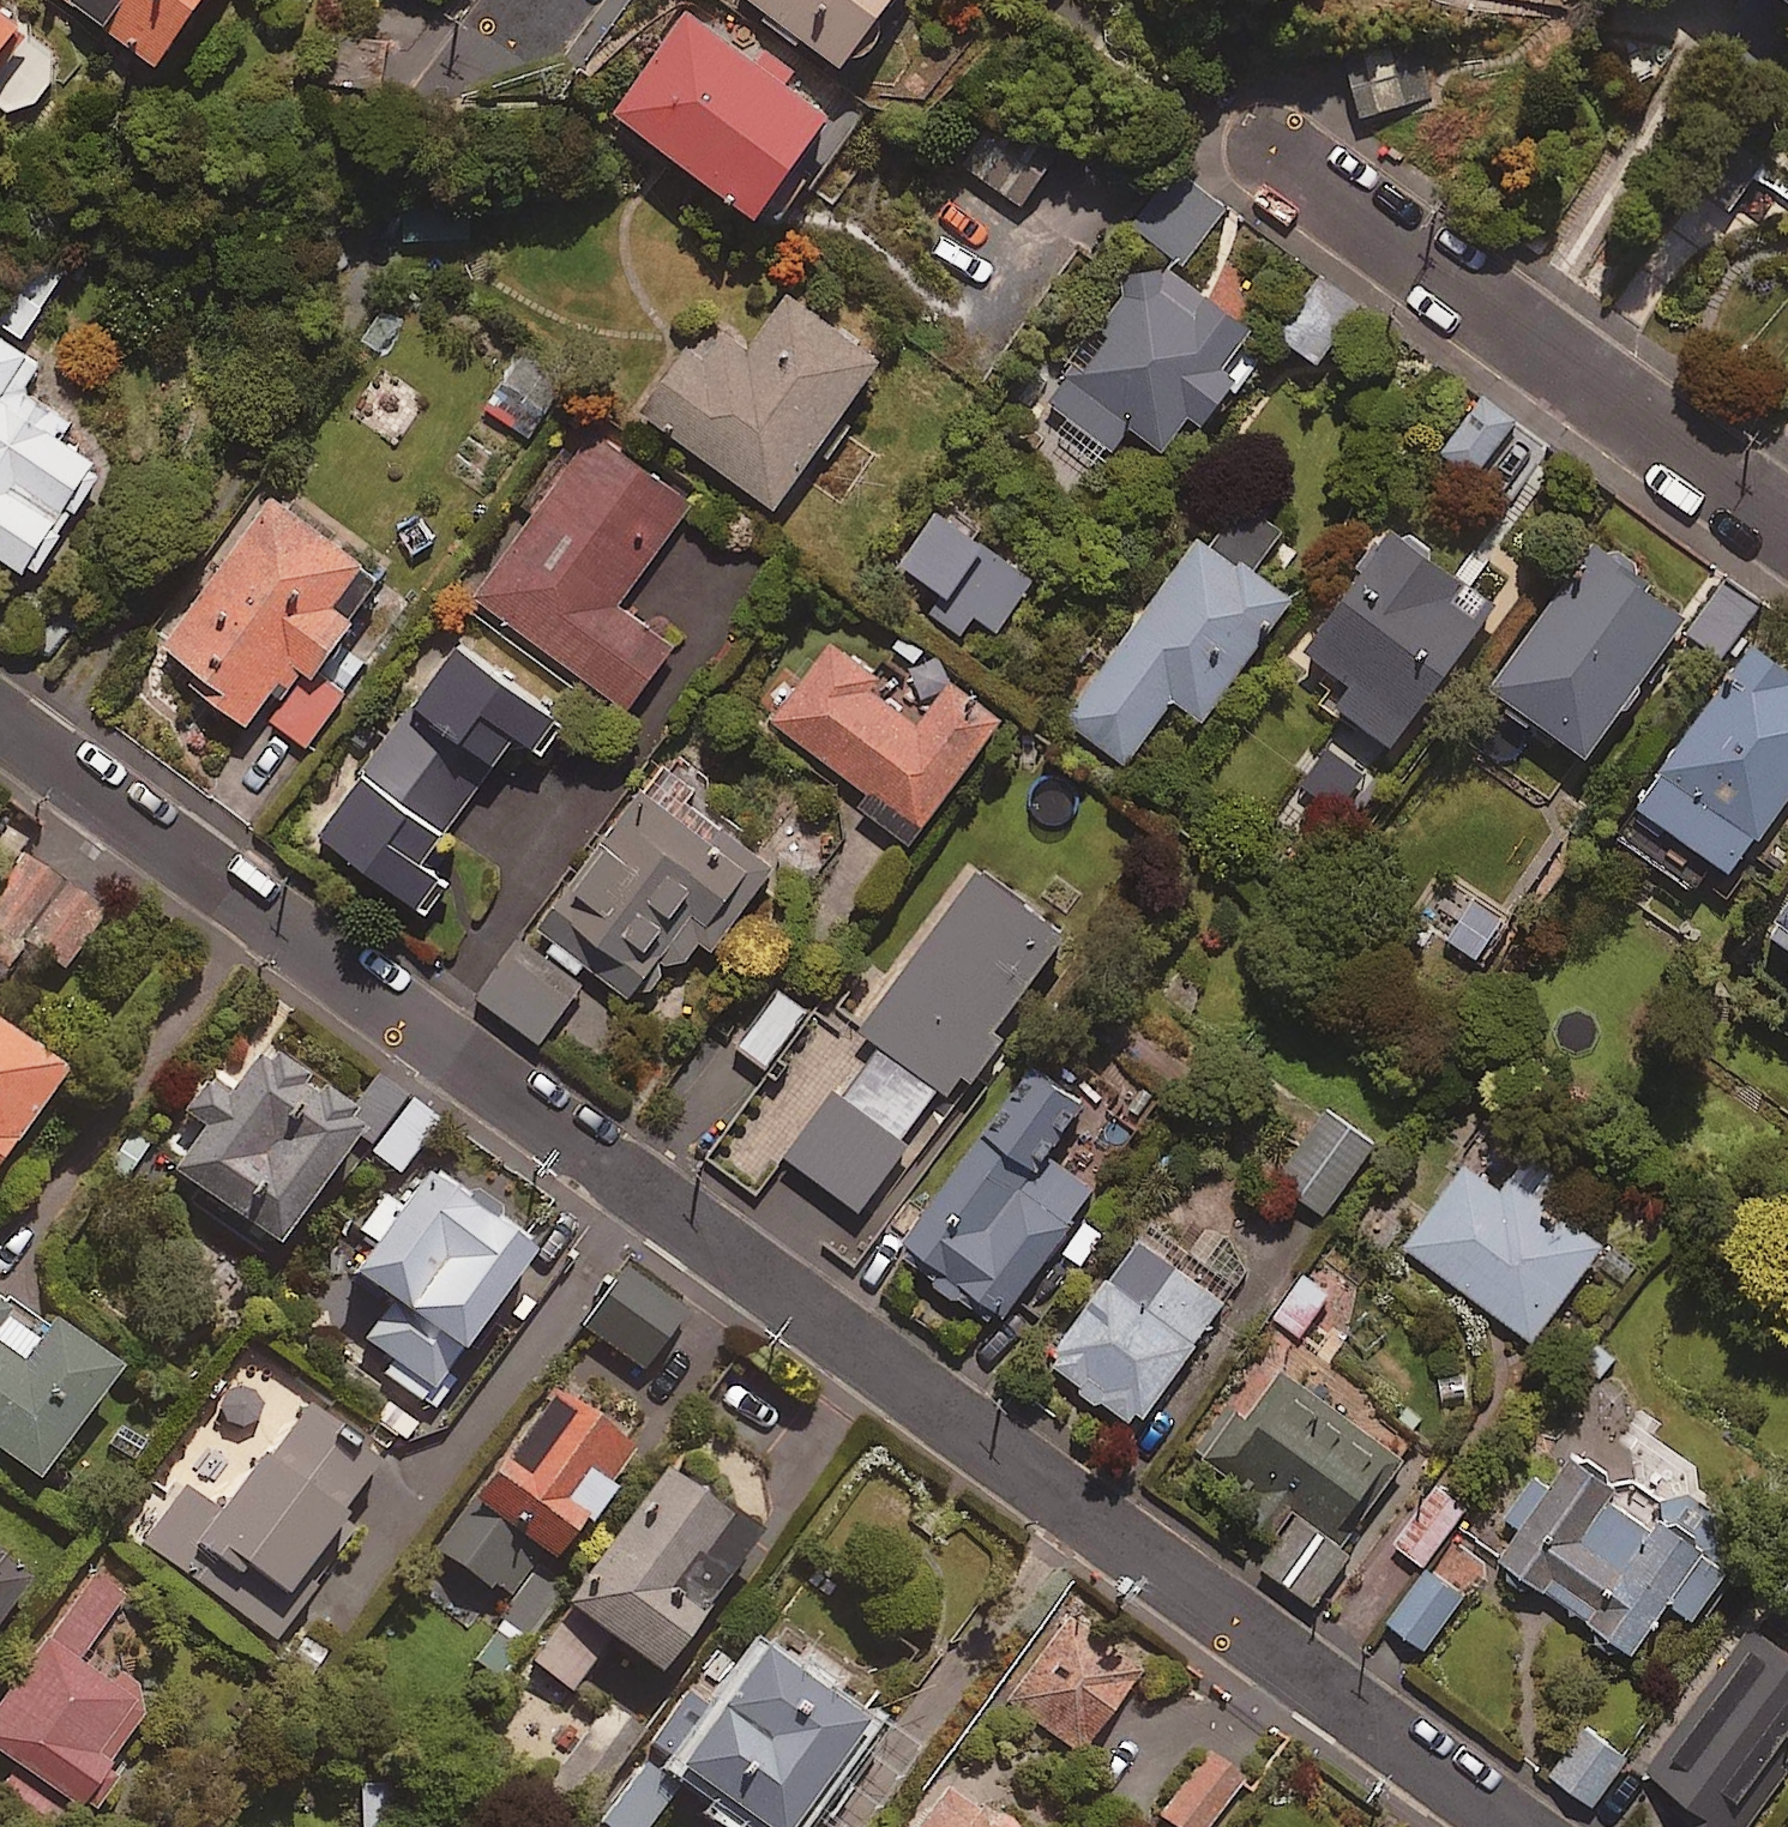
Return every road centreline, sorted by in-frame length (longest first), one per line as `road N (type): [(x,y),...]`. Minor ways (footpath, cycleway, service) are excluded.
road 1 (residential): [(1517,1826),(0,719)]
road 2 (residential): [(1787,526),(1265,144)]

